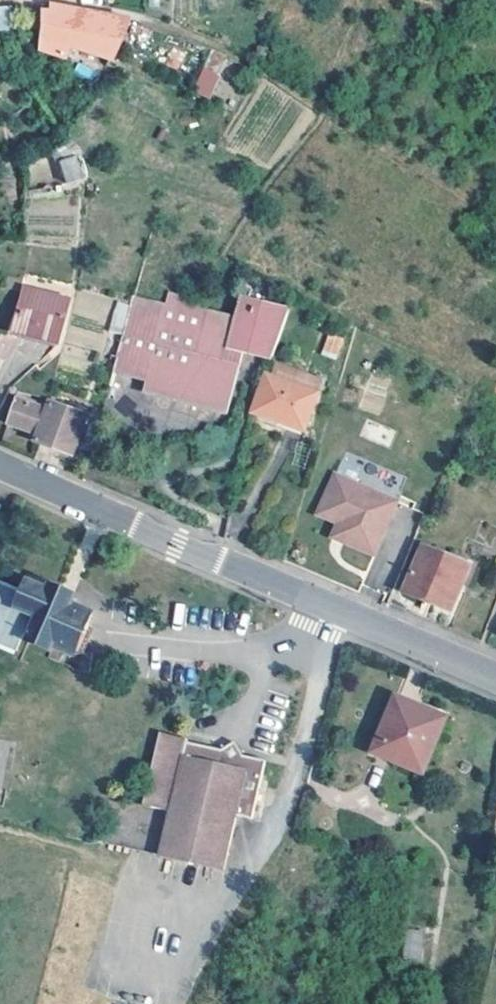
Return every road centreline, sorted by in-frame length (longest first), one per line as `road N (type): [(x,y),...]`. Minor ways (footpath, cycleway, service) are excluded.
road 1 (tertiary): [(0,464),(495,684)]

